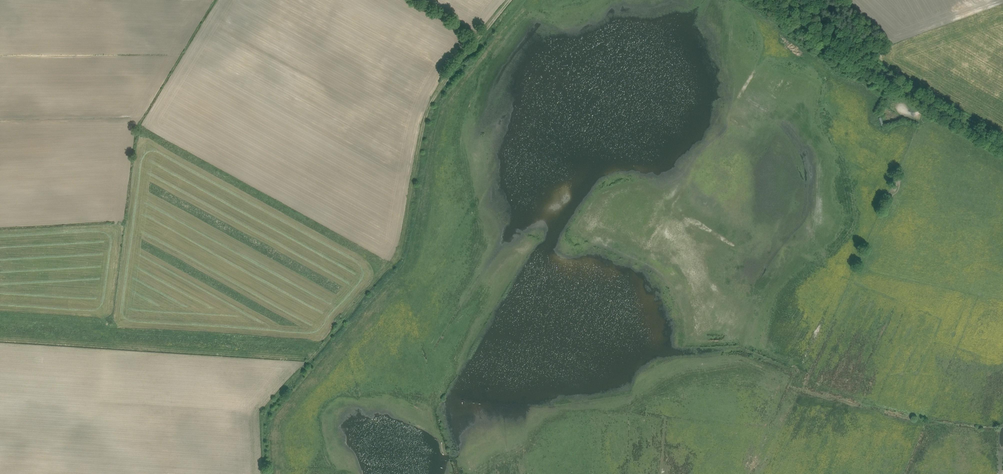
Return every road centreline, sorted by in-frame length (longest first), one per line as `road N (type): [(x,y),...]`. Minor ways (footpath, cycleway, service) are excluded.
road 1 (track): [(265,473),(265,412),(395,258),(433,96),(510,0)]
road 2 (tertiary): [(1002,144),(825,39),(777,0)]

